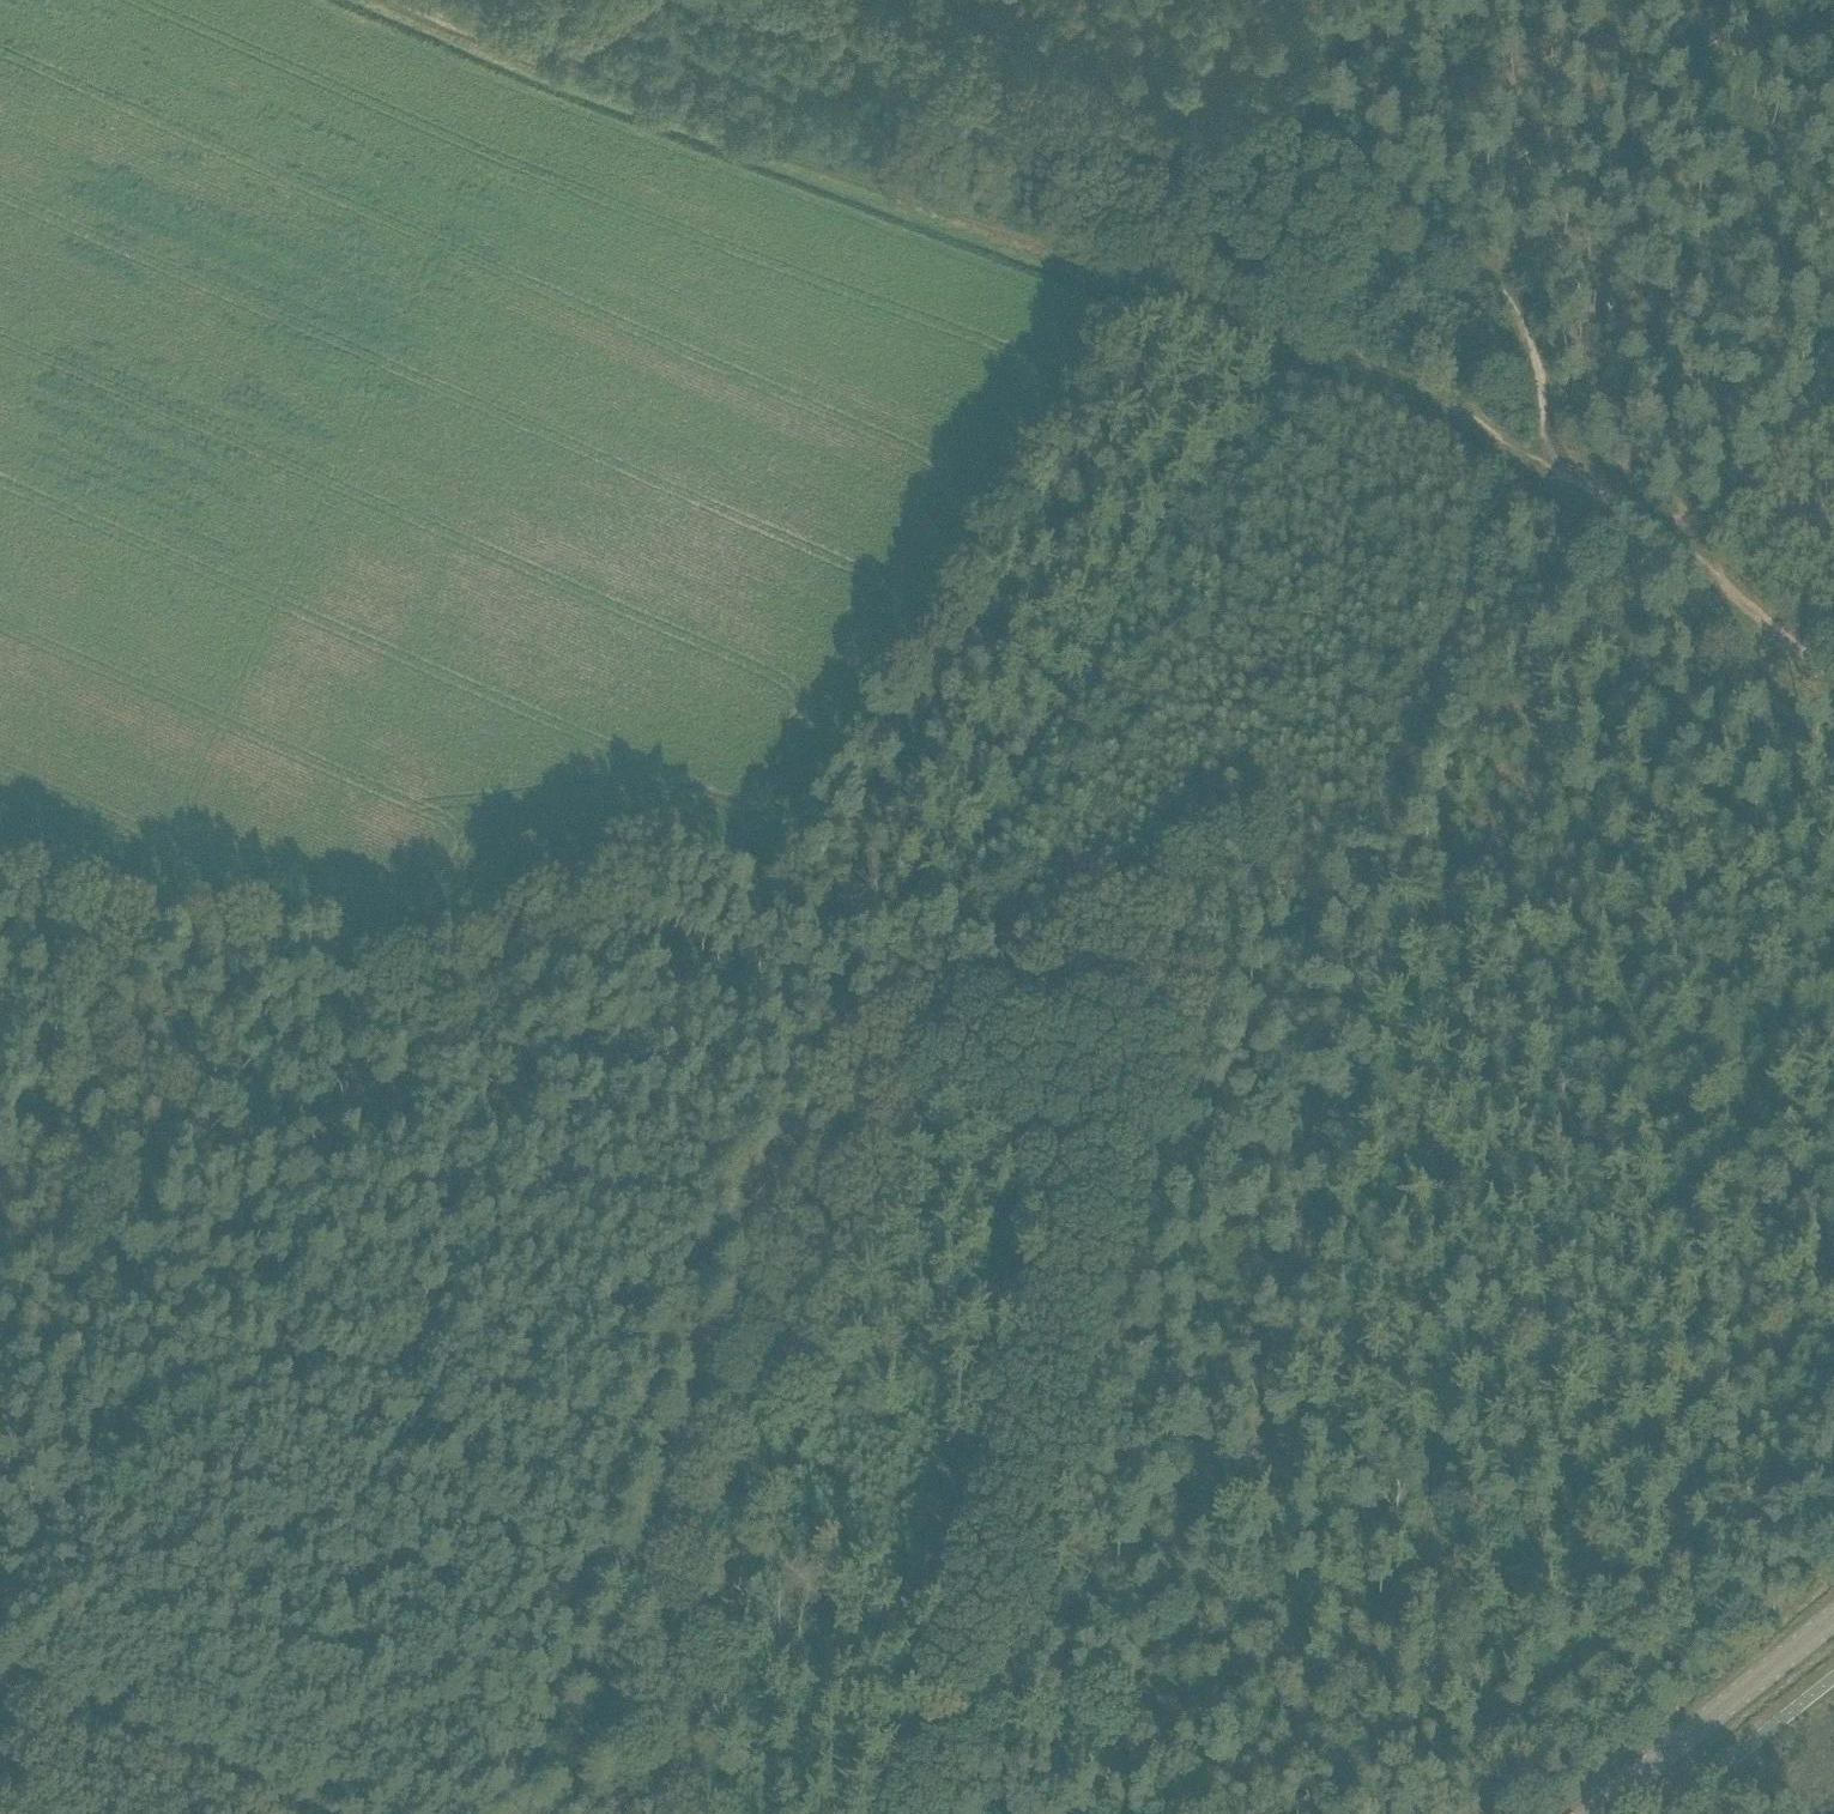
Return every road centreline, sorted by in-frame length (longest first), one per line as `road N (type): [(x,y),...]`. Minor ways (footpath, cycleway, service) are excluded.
road 1 (track): [(1538,436),(523,57)]
road 2 (track): [(951,0),(1441,215),(1523,276),(1540,355),(1538,436)]
road 3 (track): [(0,1188),(122,894)]
road 4 (tertiary): [(1595,1813),(1833,1617)]
road 5 (track): [(1833,404),(1682,564)]
road 6 (track): [(1833,688),(1682,564)]
road 7 (track): [(1682,564),(1538,436)]
road 8 (track): [(523,57),(386,0)]

